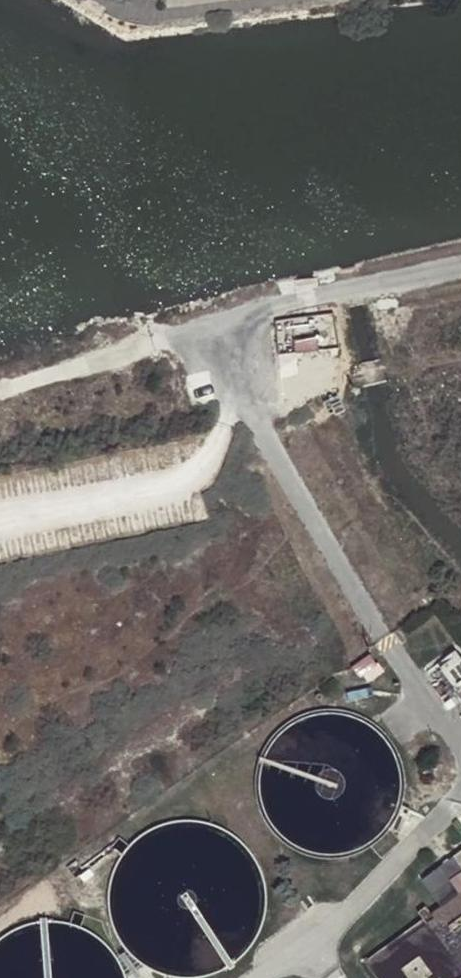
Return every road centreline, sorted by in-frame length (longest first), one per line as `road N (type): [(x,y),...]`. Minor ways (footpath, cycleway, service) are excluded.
road 1 (unclassified): [(460,265),(155,343)]
road 2 (track): [(155,343),(0,383)]

